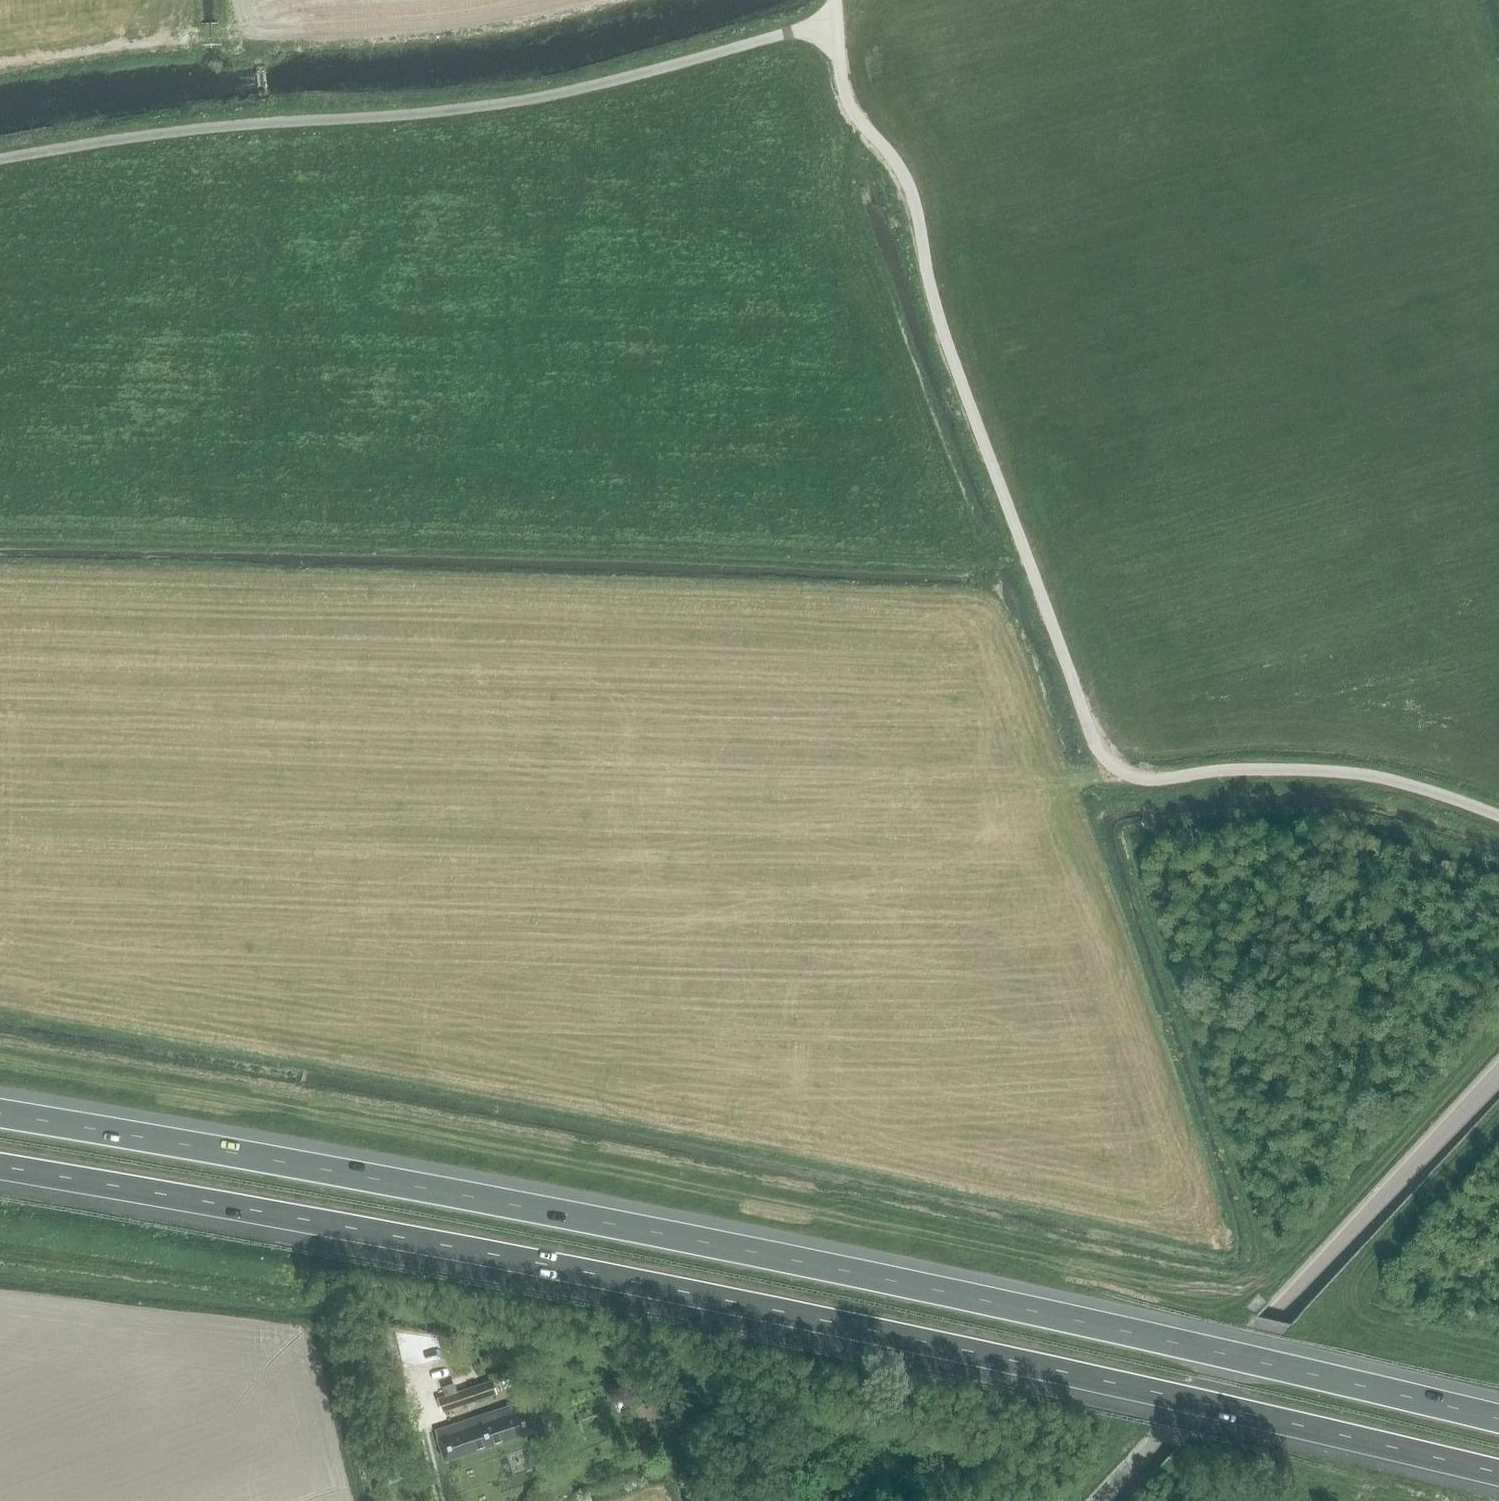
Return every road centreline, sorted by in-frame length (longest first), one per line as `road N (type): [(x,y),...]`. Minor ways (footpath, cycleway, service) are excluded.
road 1 (unclassified): [(1498,817),(1370,774),(1248,768),(1147,779),(1104,757),(936,313),(905,178),(842,87),(836,17),(512,104),(160,131),(0,159)]
road 2 (motorway): [(0,1166),(529,1259),(1111,1381),(1498,1473)]
road 3 (motorway): [(1498,1419),(1142,1334),(530,1206),(0,1112)]
road 4 (tertiary): [(1107,1500),(1498,1078)]

